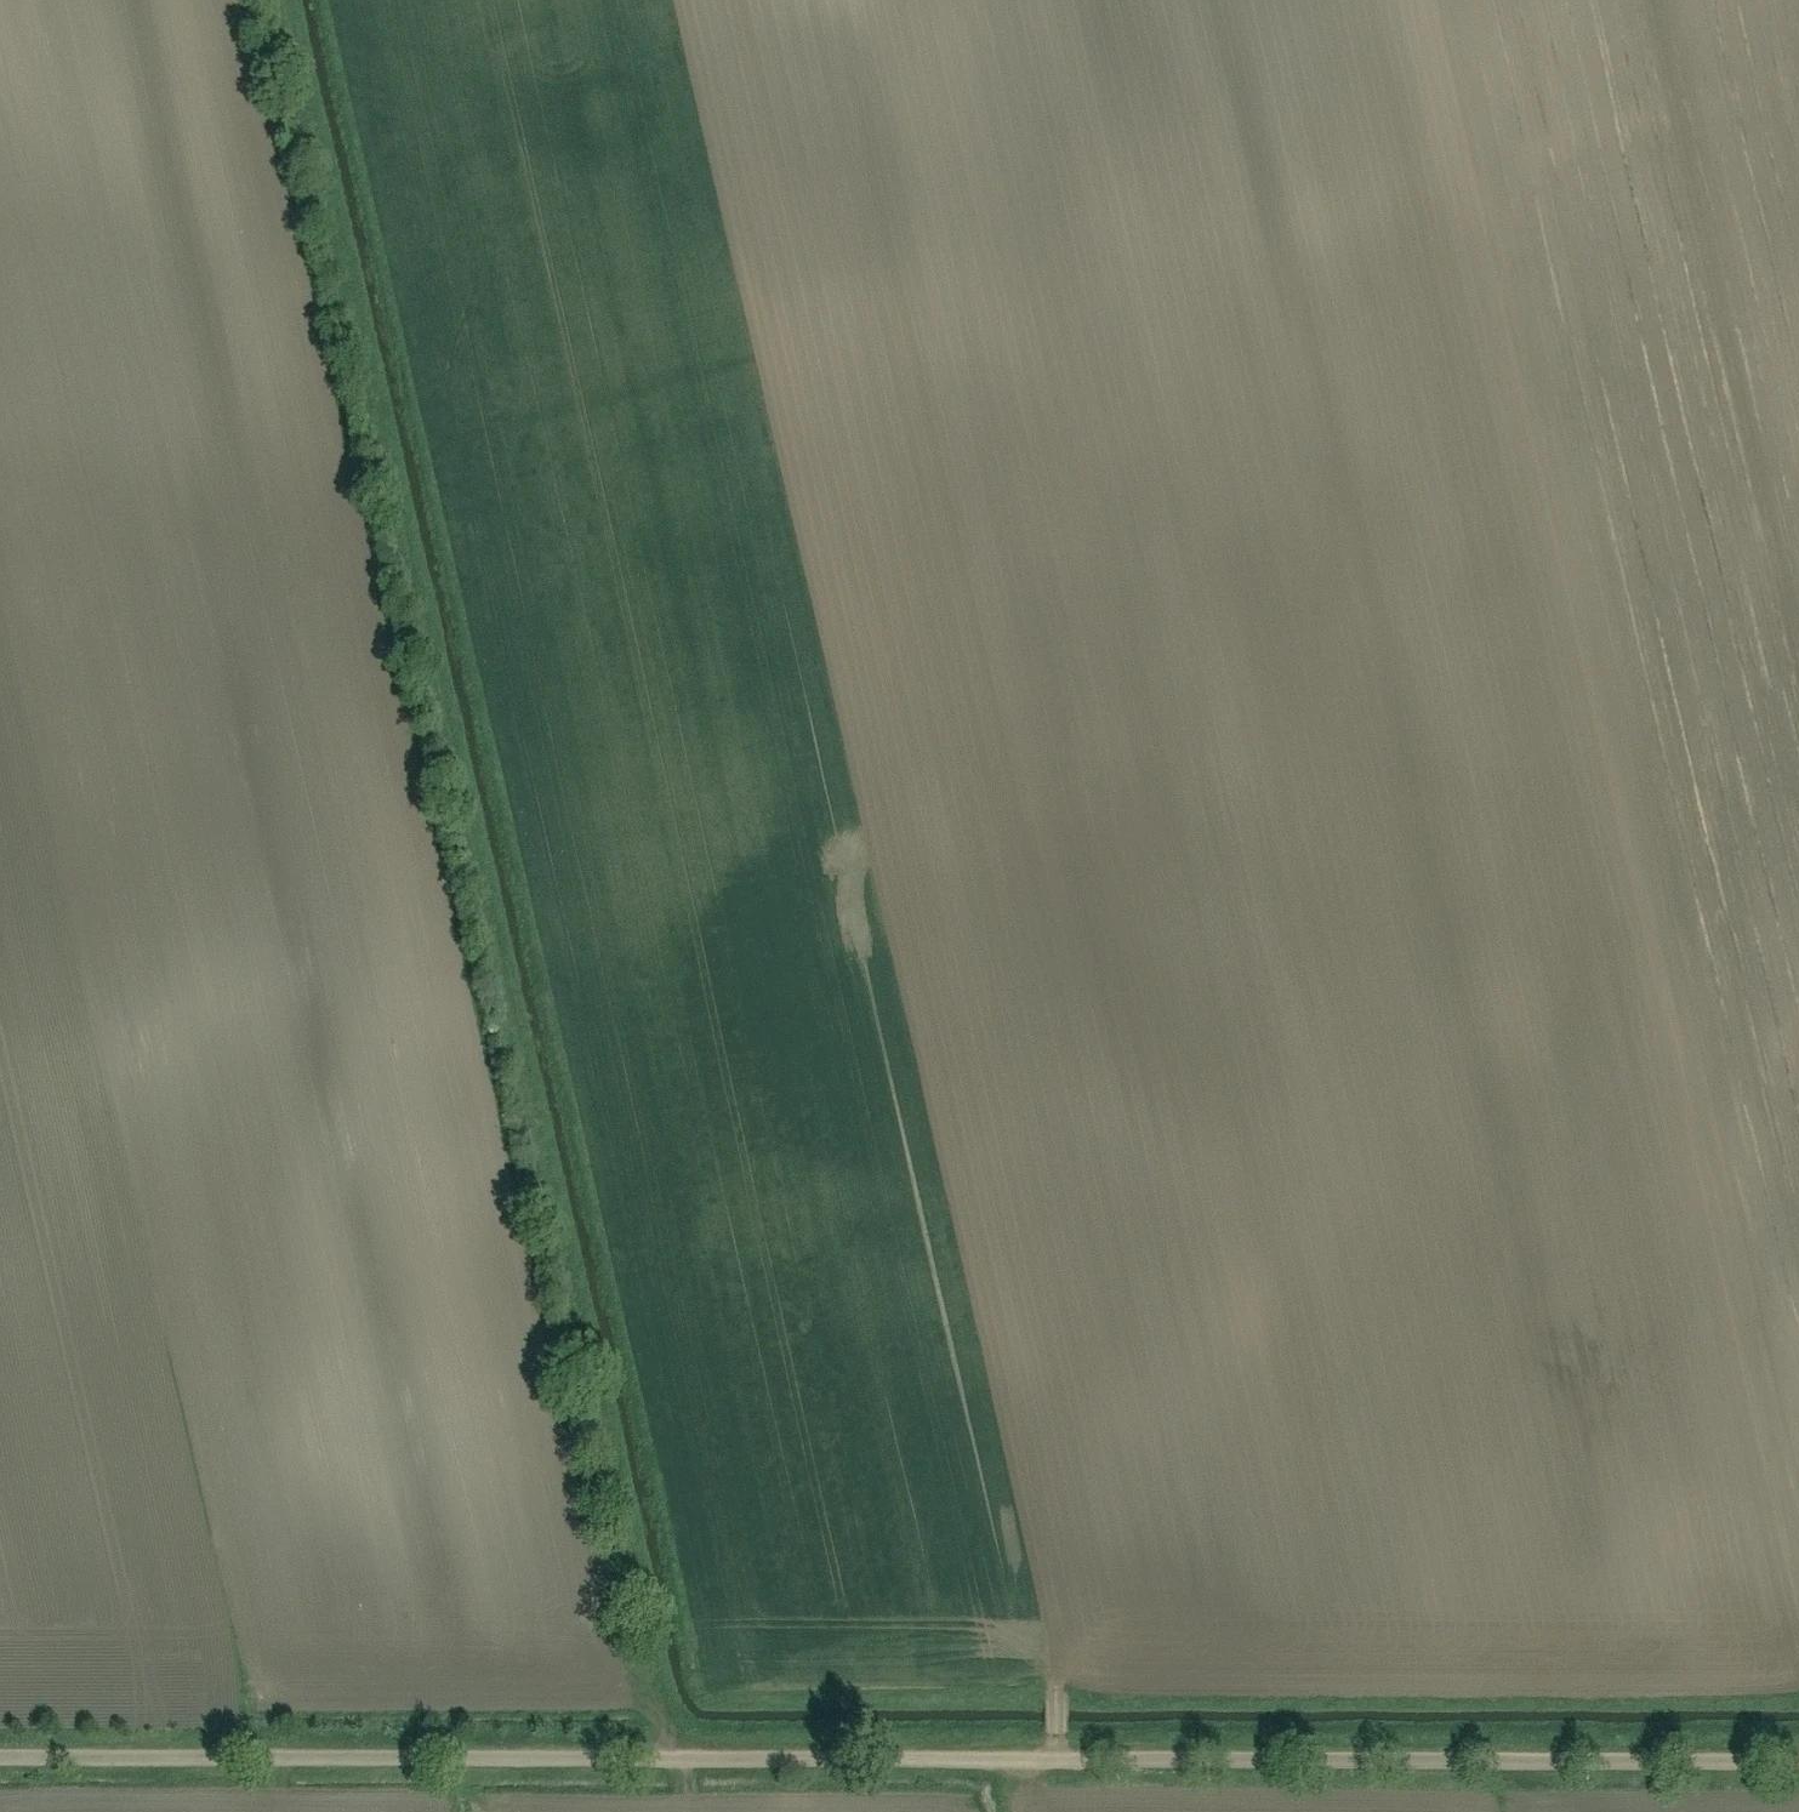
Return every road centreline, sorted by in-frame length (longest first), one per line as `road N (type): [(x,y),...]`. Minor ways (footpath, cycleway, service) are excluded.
road 1 (residential): [(1798,1758),(0,1755)]

